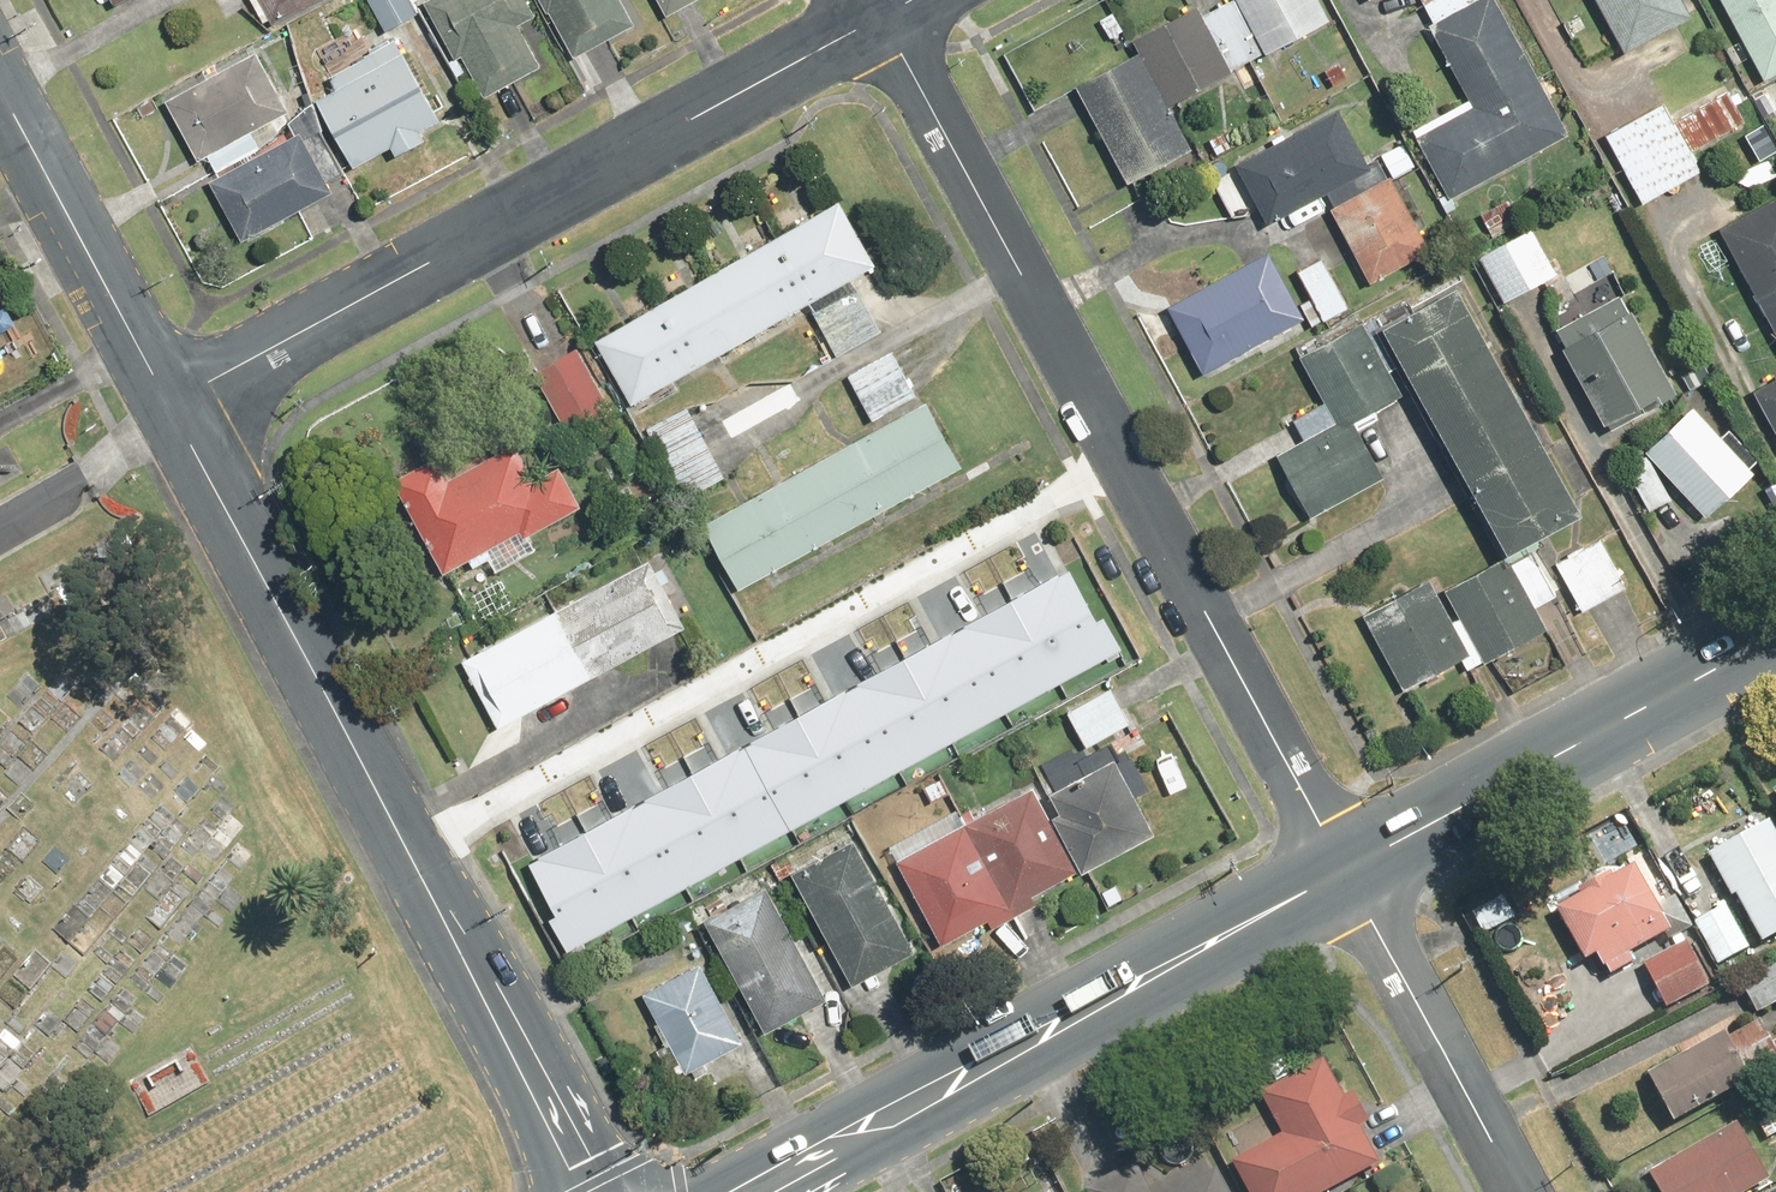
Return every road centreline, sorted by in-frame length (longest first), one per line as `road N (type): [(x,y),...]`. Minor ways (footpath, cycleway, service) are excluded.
road 1 (residential): [(414,863),(1133,481)]
road 2 (unclassified): [(169,405),(882,14)]
road 3 (secondary): [(755,1191),(1346,871)]
road 4 (residential): [(882,14),(1133,481)]
road 5 (secondary): [(169,405),(414,863)]
road 6 (secondary): [(1346,871),(1775,638)]
road 7 (residential): [(1133,481),(1346,871)]
road 8 (secondary): [(414,863),(475,964),(583,1191)]
road 9 (residential): [(1346,871),(1517,1191)]
road 10 (secondary): [(0,89),(169,405)]

